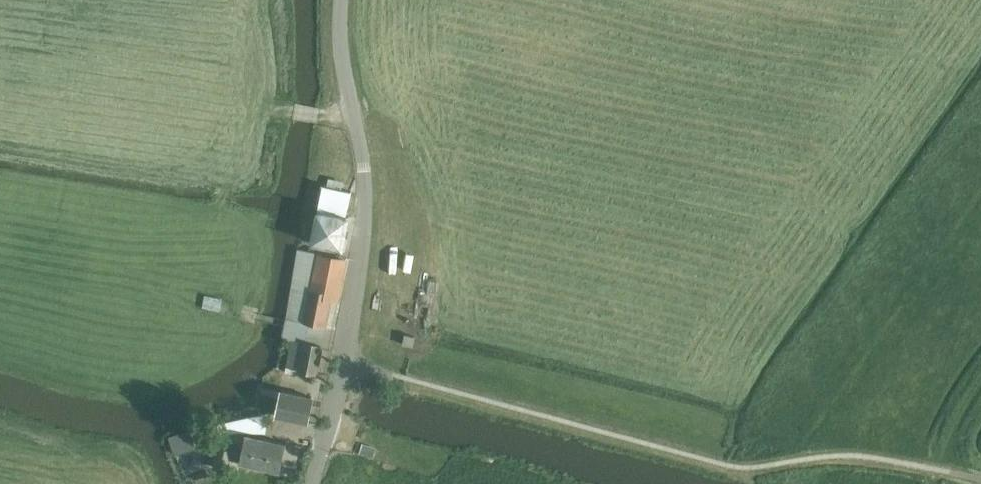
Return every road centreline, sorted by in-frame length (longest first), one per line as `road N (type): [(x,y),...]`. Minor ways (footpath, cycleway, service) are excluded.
road 1 (unclassified): [(310,483),(340,389),(365,212),(341,0)]

